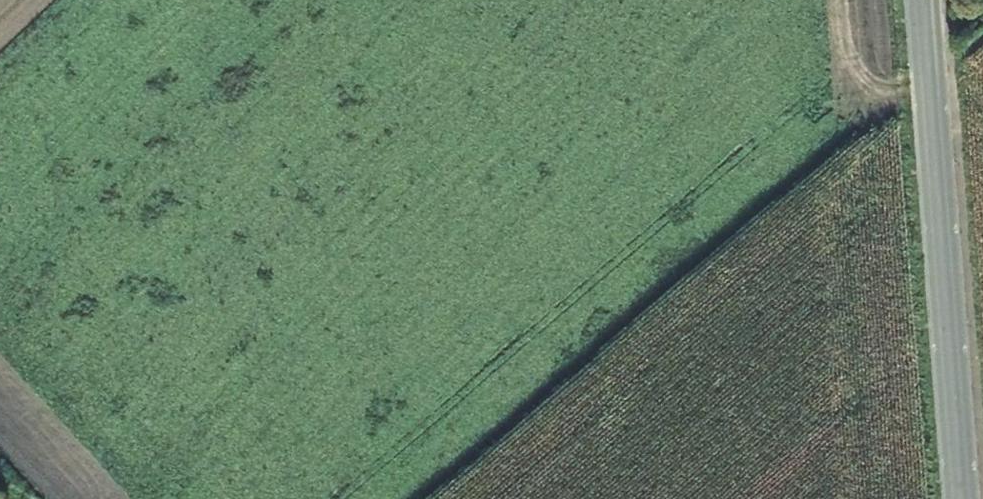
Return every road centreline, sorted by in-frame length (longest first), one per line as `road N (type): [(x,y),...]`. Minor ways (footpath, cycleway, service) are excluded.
road 1 (tertiary): [(959,498),(920,0)]

